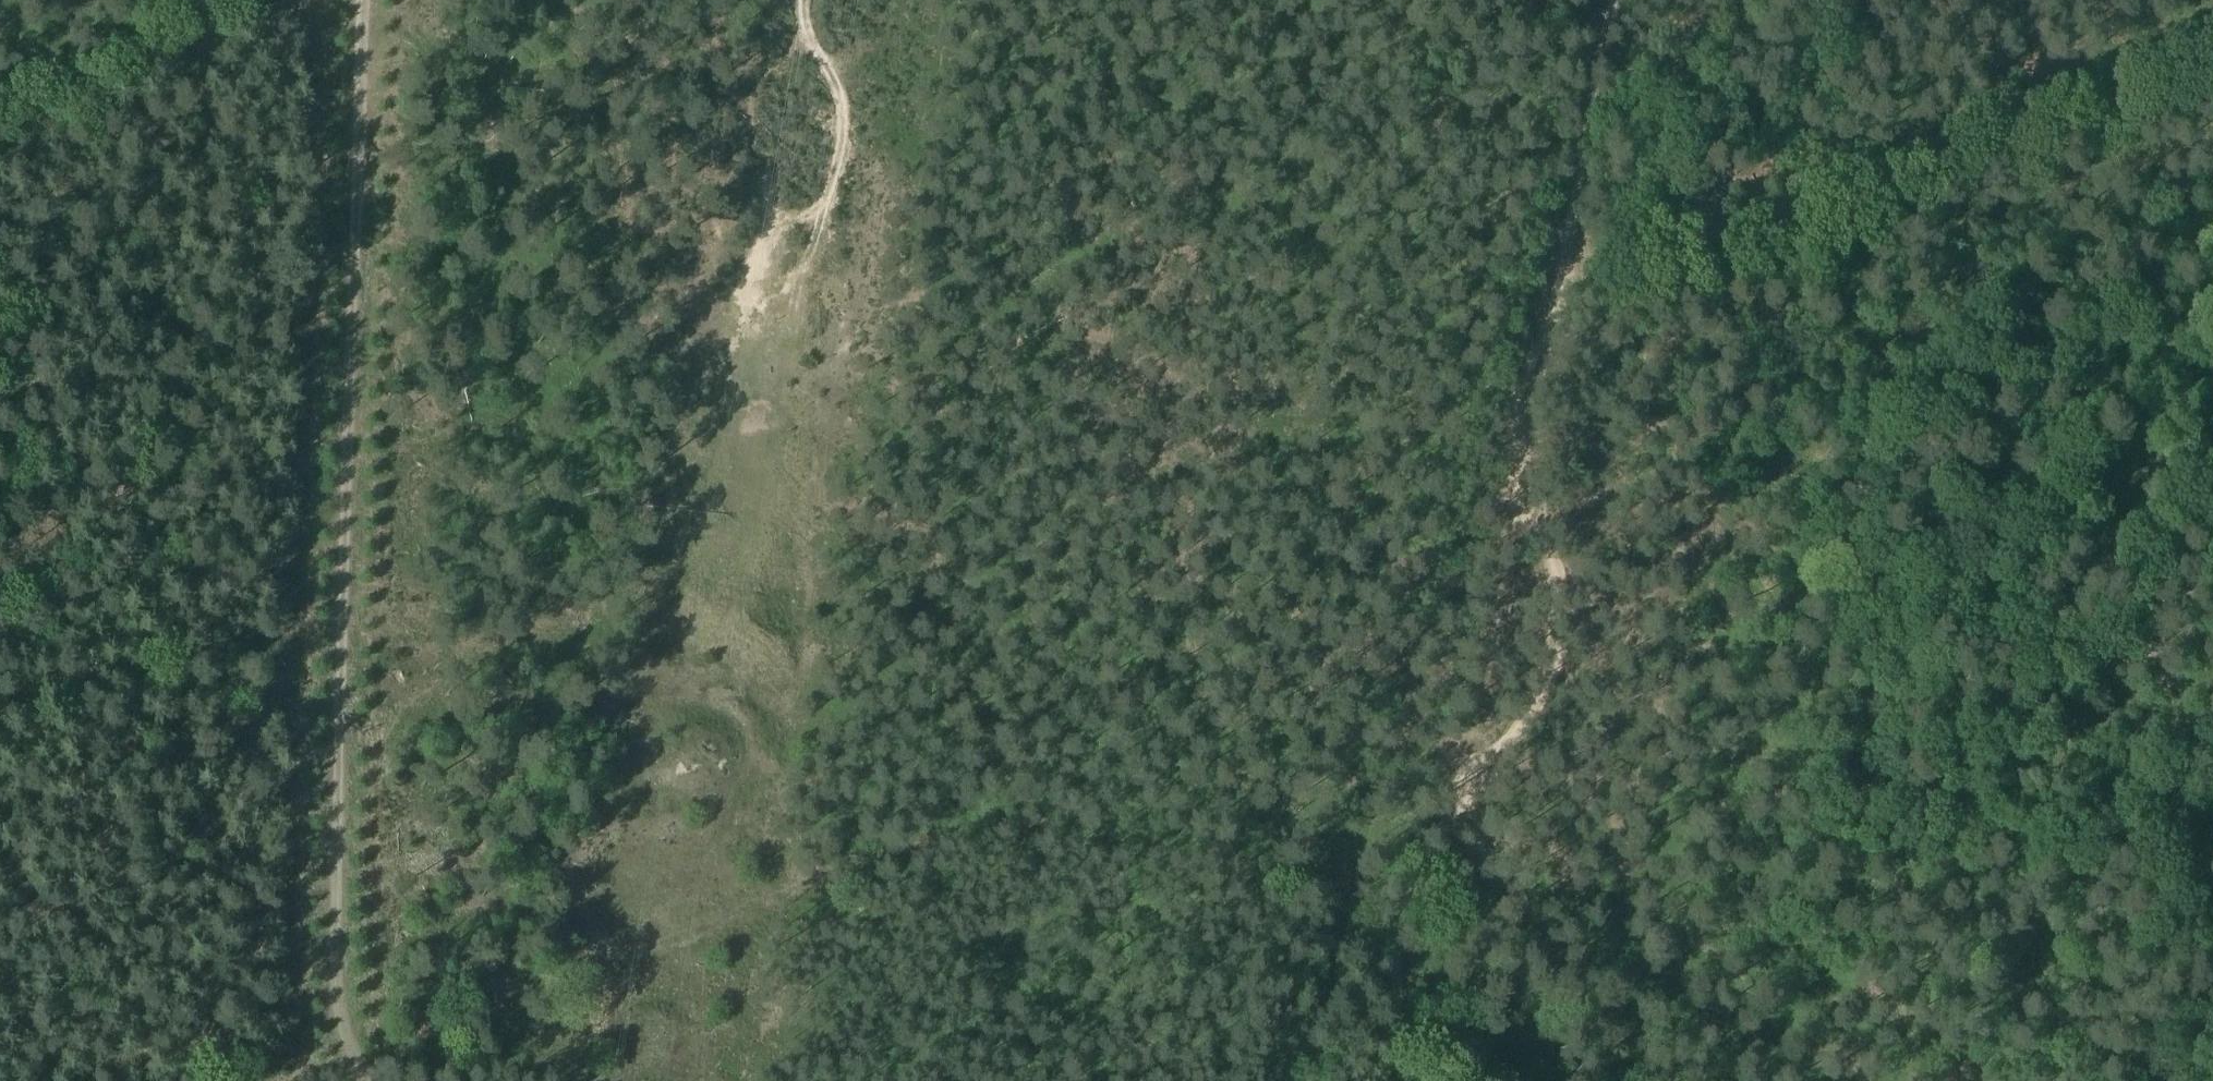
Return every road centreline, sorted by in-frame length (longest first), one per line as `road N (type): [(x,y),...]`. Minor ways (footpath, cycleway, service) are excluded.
road 1 (track): [(1448,1080),(1403,1036),(1392,1008),(1406,918),(1414,868),(1484,759),(1528,721),(1557,619),(1513,451),(1619,0)]
road 2 (track): [(368,0),(348,178),(329,957),(347,1065),(364,1080)]
road 3 (track): [(1559,275),(2212,49)]
road 4 (track): [(1943,0),(2066,101)]

